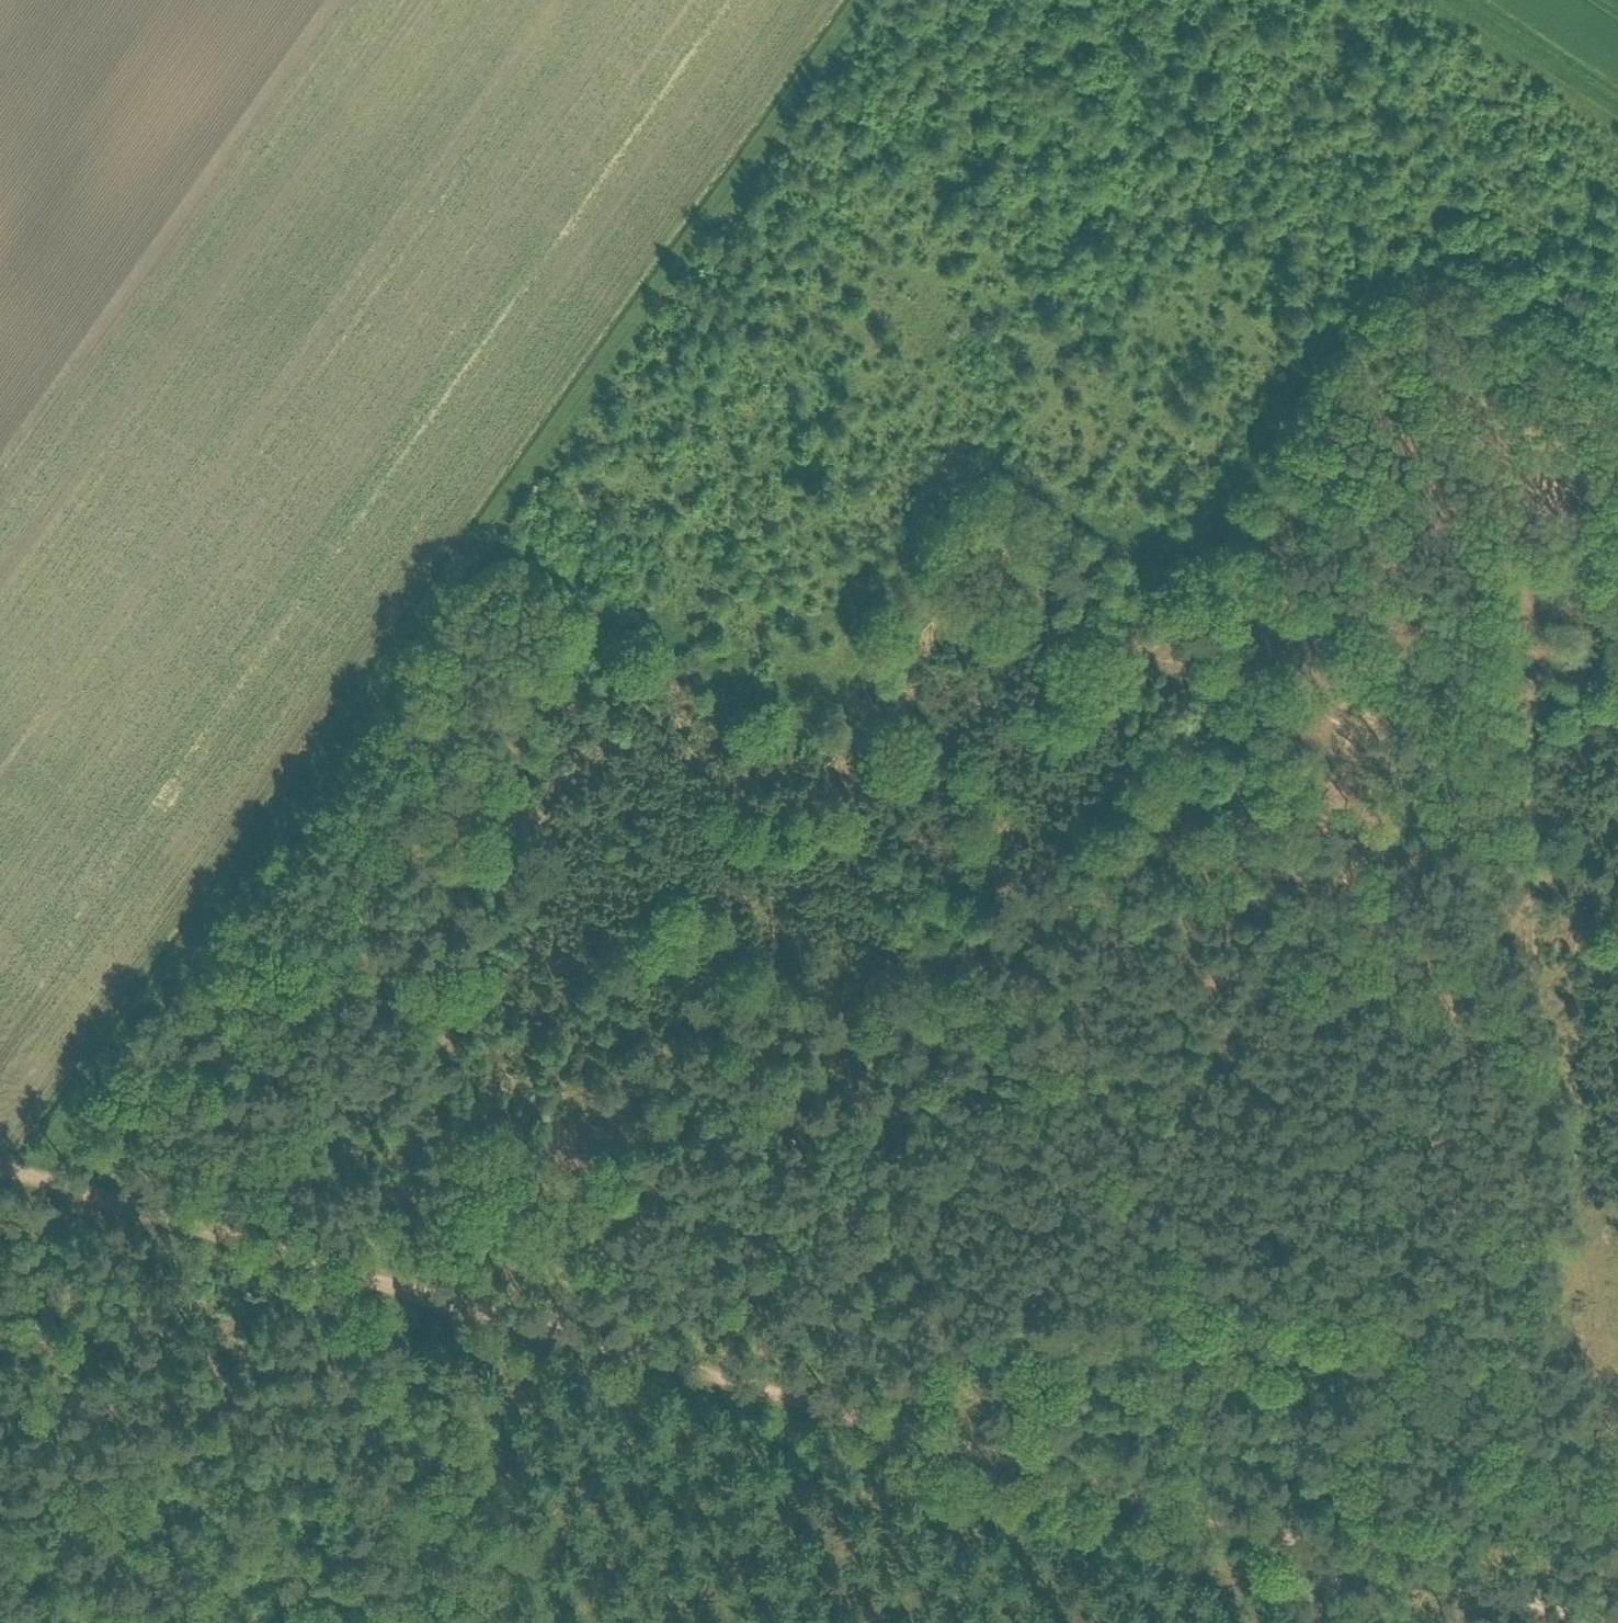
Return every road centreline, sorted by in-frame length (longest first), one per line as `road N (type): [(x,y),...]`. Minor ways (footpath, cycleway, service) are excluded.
road 1 (track): [(1617,1622),(1309,1544),(442,1300)]
road 2 (track): [(442,1300),(0,1166)]

